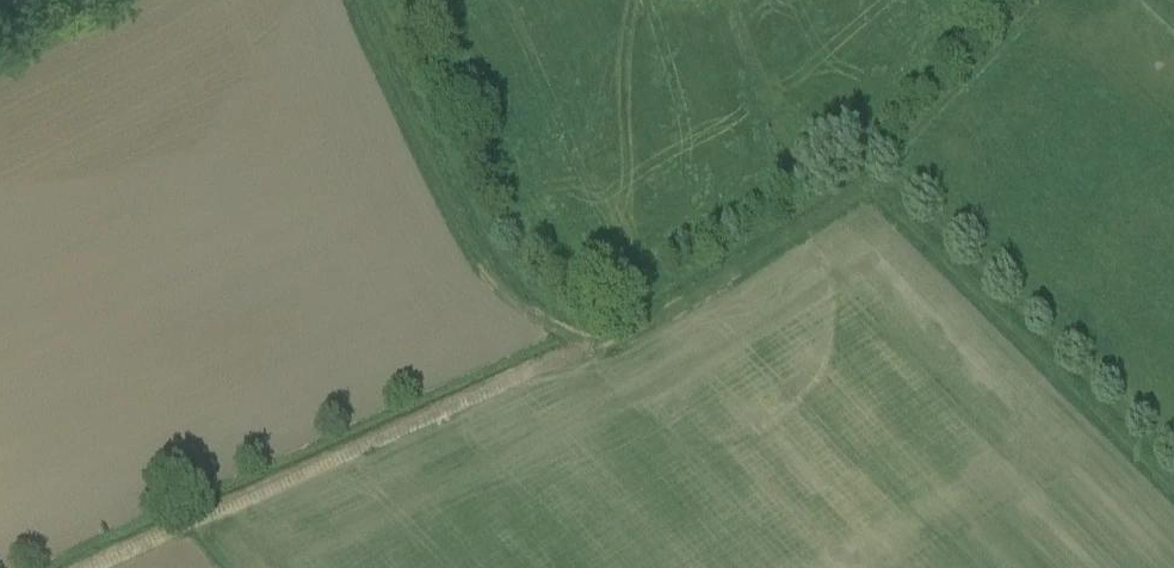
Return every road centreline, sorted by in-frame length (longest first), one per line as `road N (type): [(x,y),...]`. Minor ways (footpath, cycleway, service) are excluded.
road 1 (track): [(109,567),(575,360)]

